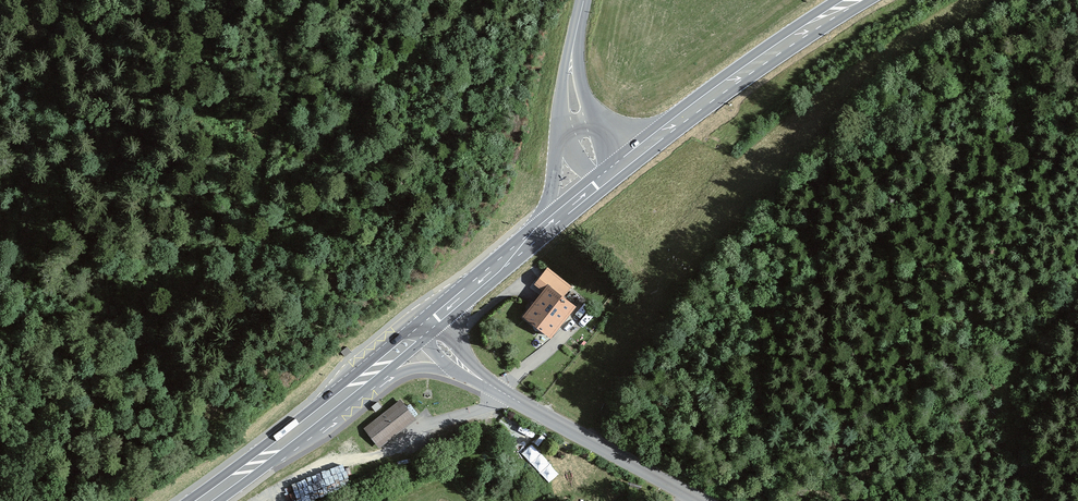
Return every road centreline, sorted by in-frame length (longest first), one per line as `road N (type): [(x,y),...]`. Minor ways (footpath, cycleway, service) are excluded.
road 1 (primary): [(630,157),(855,0)]
road 2 (tertiary): [(699,500),(479,378)]
road 3 (primary): [(204,500),(355,386)]
road 4 (primary): [(424,328),(540,231)]
road 5 (track): [(388,452),(269,500)]
road 6 (tertiary): [(355,386),(420,368),(479,378)]

